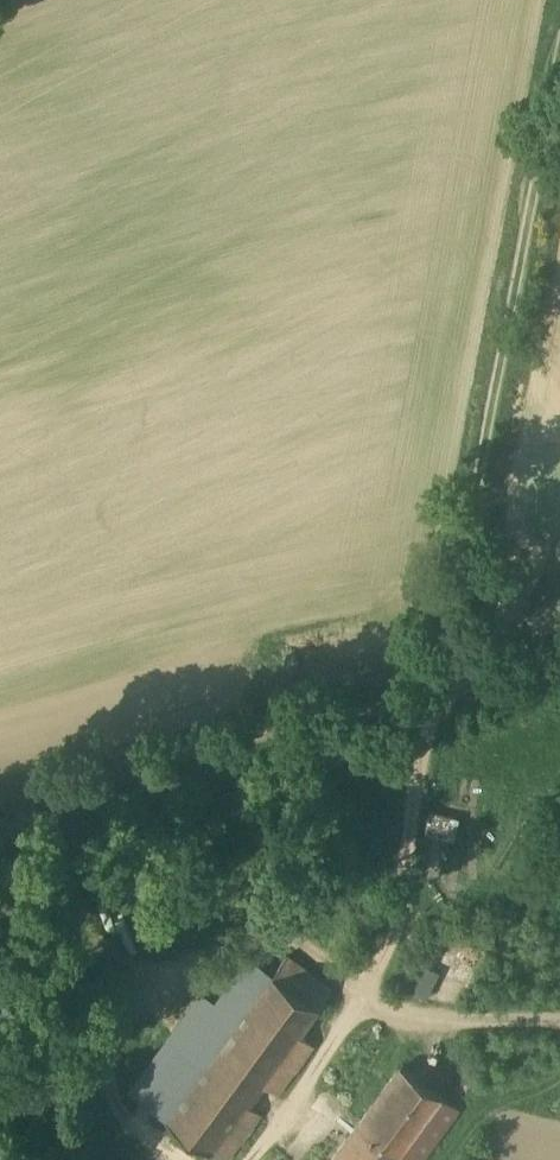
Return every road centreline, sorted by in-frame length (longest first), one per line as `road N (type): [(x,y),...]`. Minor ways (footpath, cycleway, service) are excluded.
road 1 (track): [(261,1159),(321,1073),(396,918),(425,781),(429,678),(512,234)]
road 2 (track): [(0,801),(429,678),(513,666),(559,646)]
road 3 (track): [(559,0),(512,234)]

